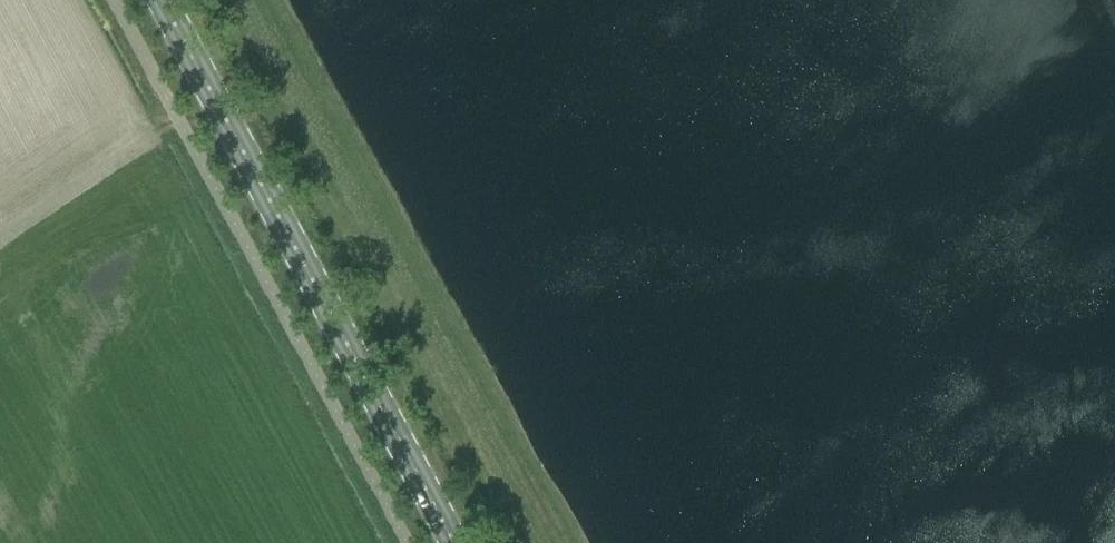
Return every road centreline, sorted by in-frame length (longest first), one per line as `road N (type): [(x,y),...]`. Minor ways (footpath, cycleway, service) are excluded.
road 1 (secondary): [(453,542),(161,0)]

